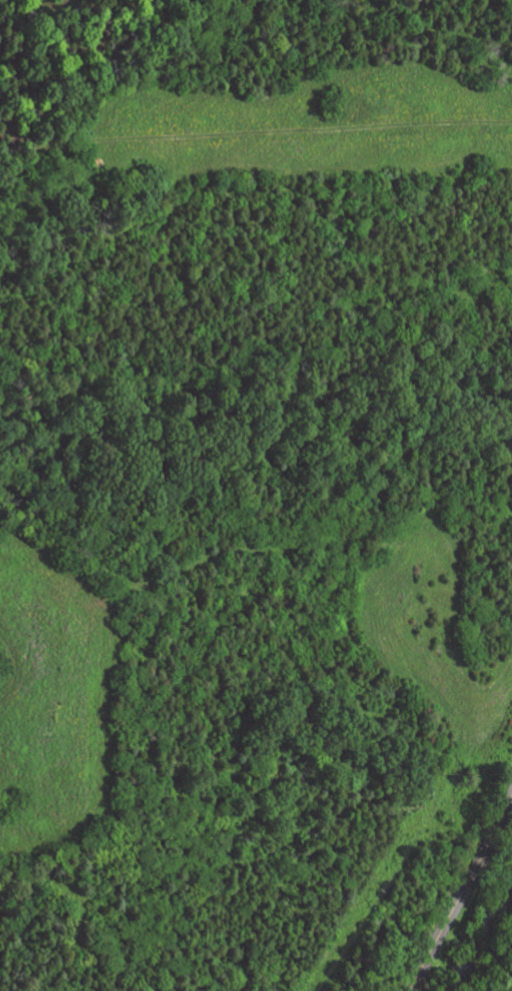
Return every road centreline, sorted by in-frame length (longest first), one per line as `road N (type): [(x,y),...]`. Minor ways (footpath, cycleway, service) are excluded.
road 1 (track): [(511,131),(64,144),(0,184)]
road 2 (residential): [(406,990),(511,793)]

